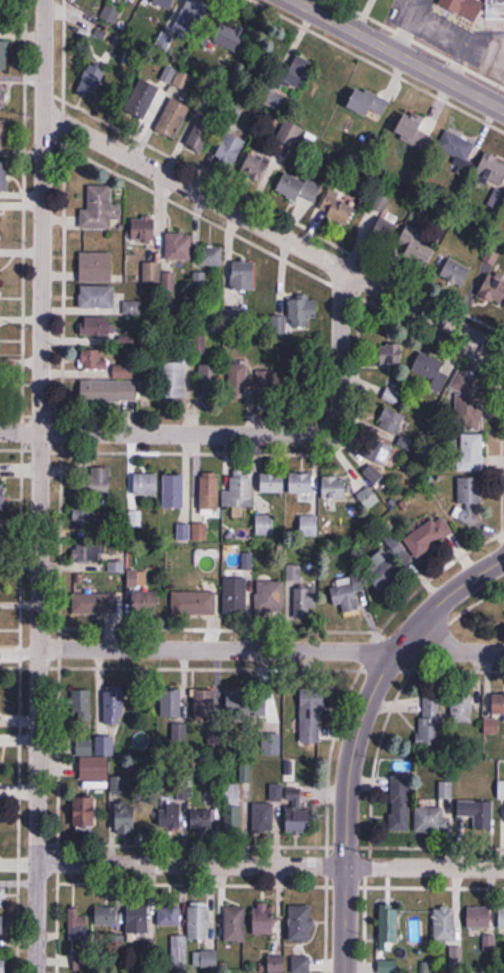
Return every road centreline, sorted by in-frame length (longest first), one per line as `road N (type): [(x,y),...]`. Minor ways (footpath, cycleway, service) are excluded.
road 1 (residential): [(36,972),(44,0)]
road 2 (residential): [(503,360),(478,339),(43,113)]
road 3 (residential): [(343,269),(339,406),(323,431),(0,433)]
road 4 (tertiary): [(346,972),(349,776),(374,690),(429,613),(503,559)]
road 5 (residential): [(503,868),(38,862)]
road 6 (residential): [(503,652),(40,649)]
road 7 (secondary): [(503,108),(295,0)]

